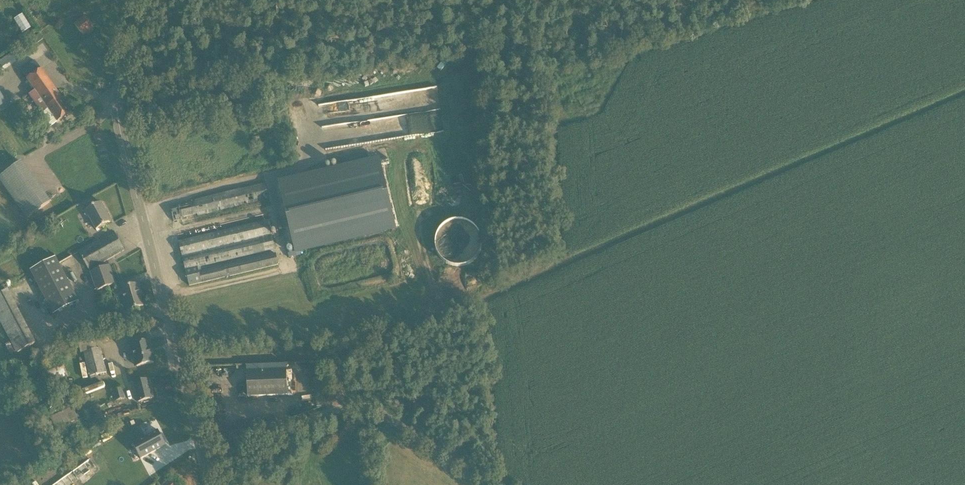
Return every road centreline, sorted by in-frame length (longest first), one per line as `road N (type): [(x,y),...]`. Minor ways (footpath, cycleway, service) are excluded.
road 1 (track): [(324,363),(964,91)]
road 2 (unclassified): [(203,459),(117,114),(120,83),(155,0)]
road 3 (unclassified): [(519,484),(391,409),(366,403),(203,459)]
road 4 (track): [(477,0),(493,290)]
road 5 (track): [(328,412),(324,363),(179,364)]

